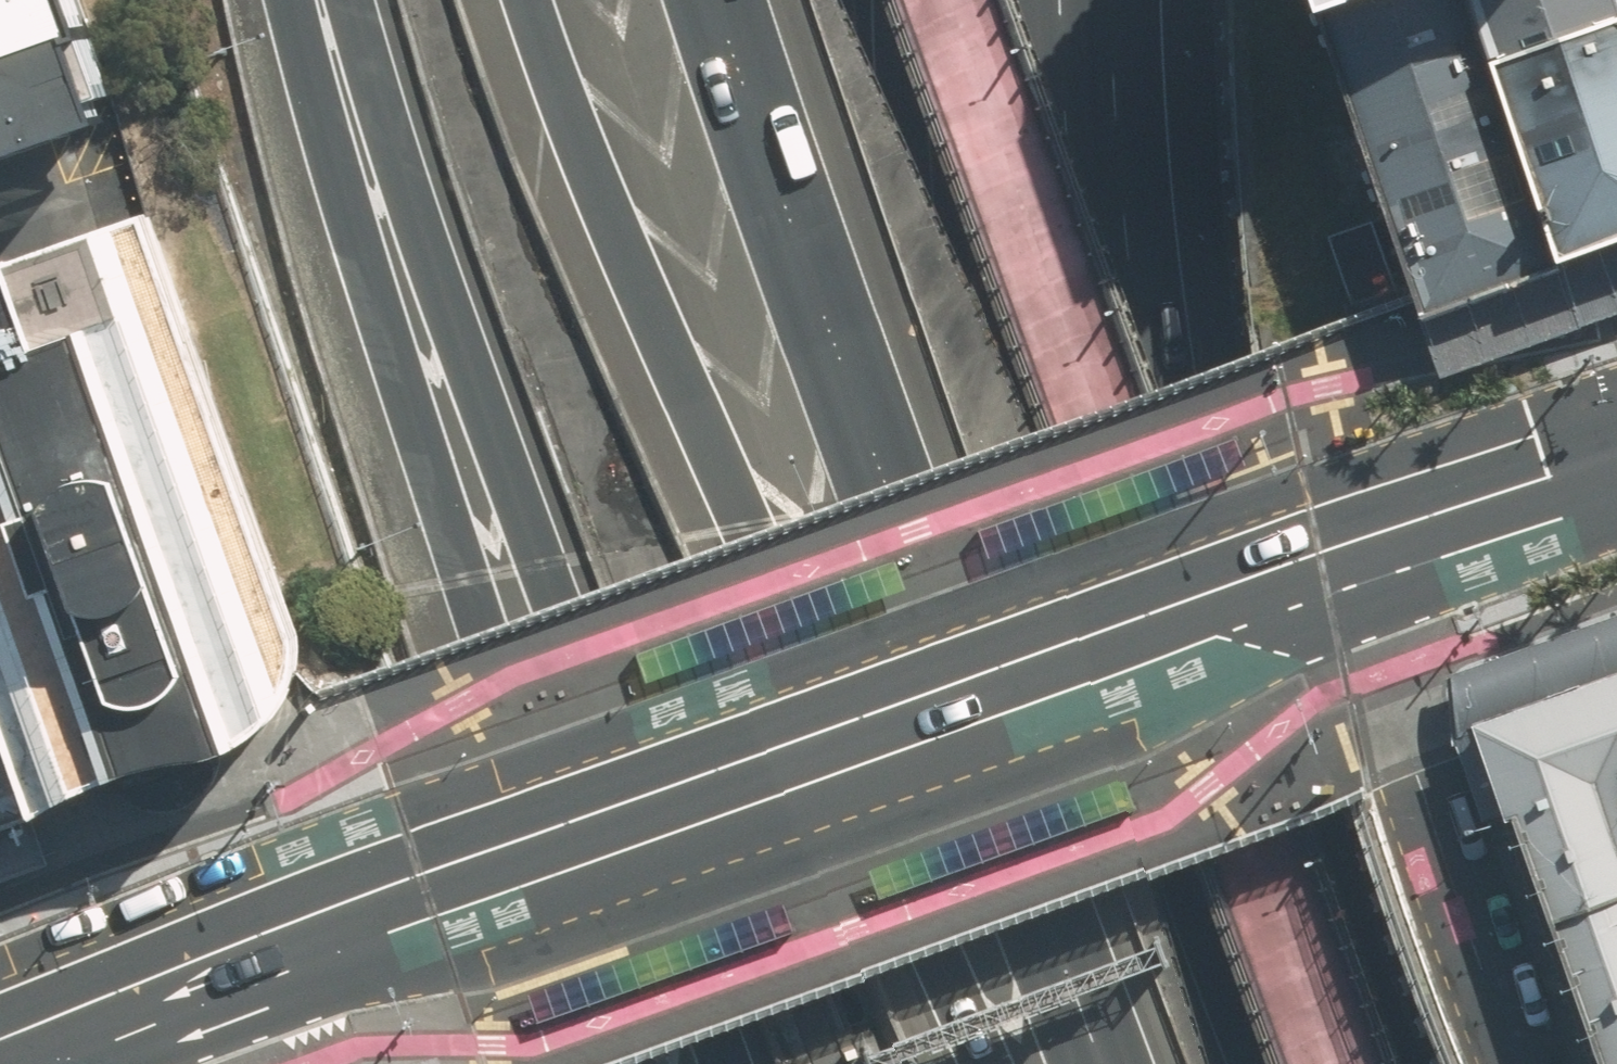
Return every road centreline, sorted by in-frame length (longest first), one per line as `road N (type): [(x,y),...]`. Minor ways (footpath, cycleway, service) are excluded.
road 1 (secondary): [(253,959),(1345,560)]
road 2 (motorway): [(986,1063),(617,255),(522,0)]
road 3 (motorway): [(1103,1063),(880,499),(719,0)]
road 4 (motorway): [(1068,0),(1072,138),(1138,496),(1213,752),(1347,1063)]
road 5 (motorway): [(872,1063),(693,301),(651,0)]
road 6 (motorway): [(796,0),(800,194),(928,799),(1002,1063)]
road 7 (motorway): [(908,0),(909,117),(967,574),(1098,1063)]
road 8 (motorway): [(718,1063),(433,373)]
road 9 (motorway): [(618,1063),(433,373)]
road 10 (residential): [(1515,1063),(1345,560)]
road 11 (motorway): [(433,373),(324,0)]
road 12 (secondary): [(1345,560),(1616,460)]
road 13 (secondary): [(0,1048),(253,959)]

